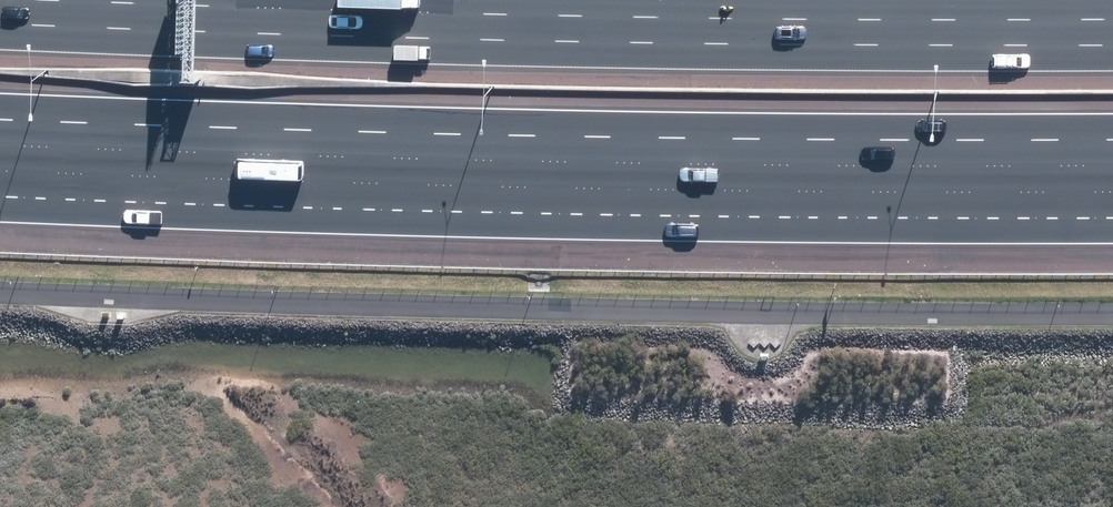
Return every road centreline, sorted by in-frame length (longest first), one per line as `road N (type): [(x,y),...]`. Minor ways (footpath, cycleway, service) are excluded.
road 1 (motorway): [(54,0),(1112,18)]
road 2 (motorway): [(1112,165),(66,148)]

